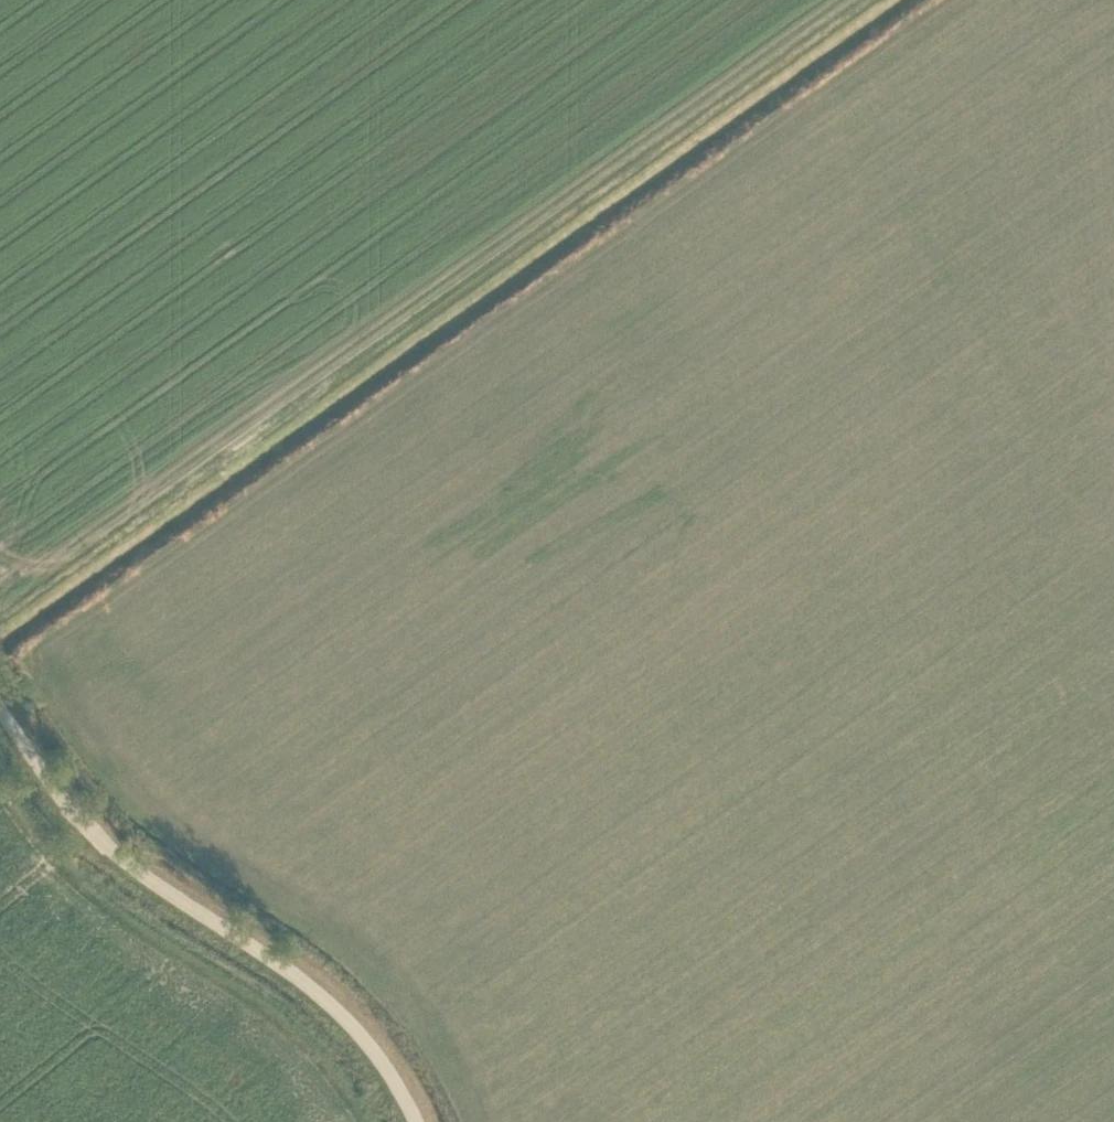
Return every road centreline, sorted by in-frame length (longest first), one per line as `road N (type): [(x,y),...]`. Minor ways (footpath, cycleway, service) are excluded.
road 1 (unclassified): [(416,1121),(387,1068),(344,1015),(299,978),(159,892),(63,801),(0,709)]

